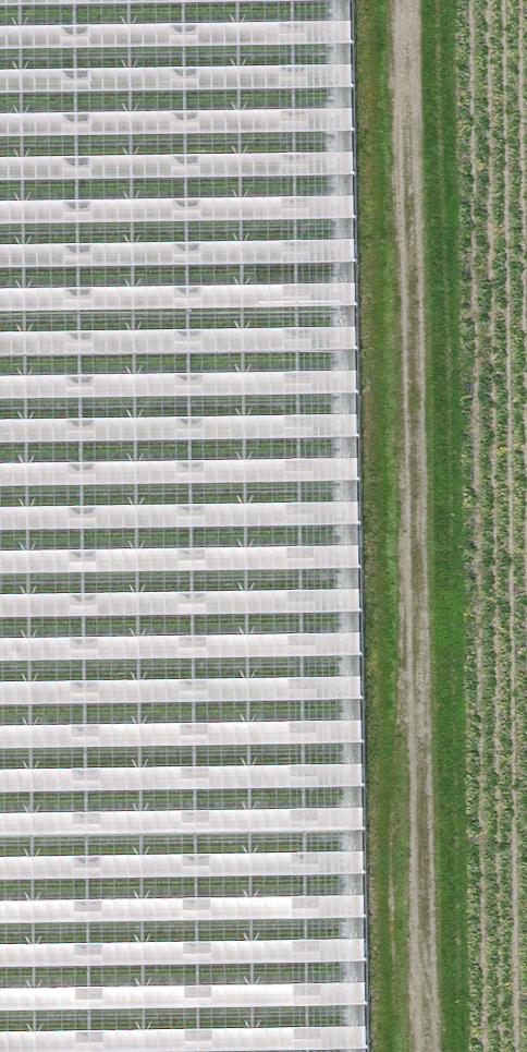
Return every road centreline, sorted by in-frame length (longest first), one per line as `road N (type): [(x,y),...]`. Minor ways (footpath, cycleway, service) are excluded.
road 1 (track): [(419,1051),(401,0)]
road 2 (track): [(410,0),(426,1051)]

